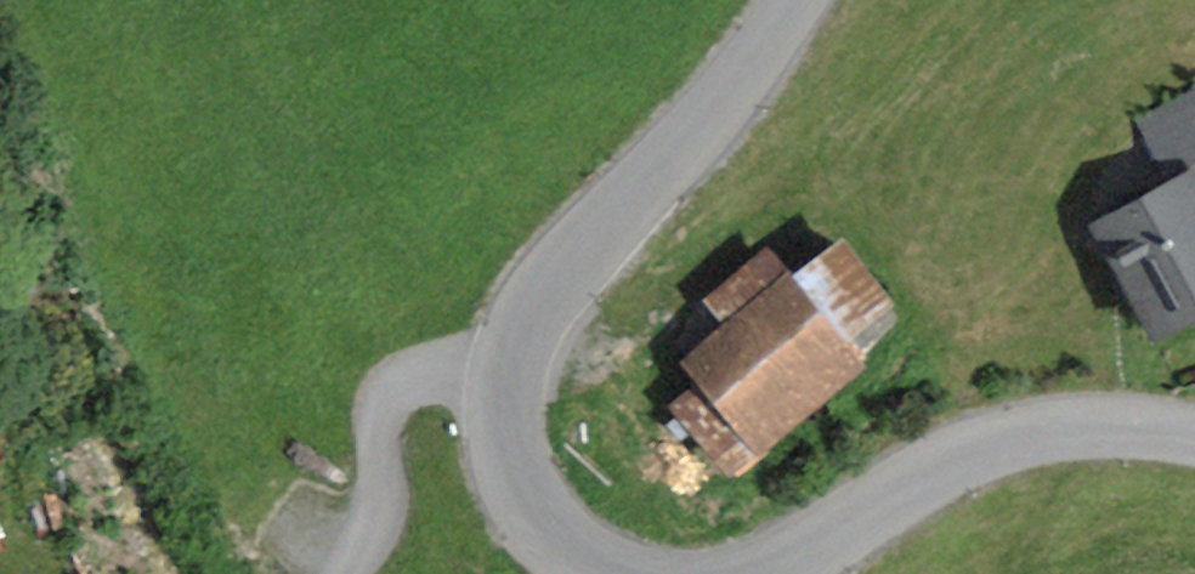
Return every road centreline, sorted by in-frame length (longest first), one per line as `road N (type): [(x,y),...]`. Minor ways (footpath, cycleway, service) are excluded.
road 1 (tertiary): [(607,573),(541,528),(515,482),(504,425),(507,361),(529,312),(737,77),(792,0)]
road 2 (tertiary): [(1194,431),(1086,424),(987,447),(772,573)]
road 3 (track): [(507,361),(395,404),(381,517),(357,573)]

